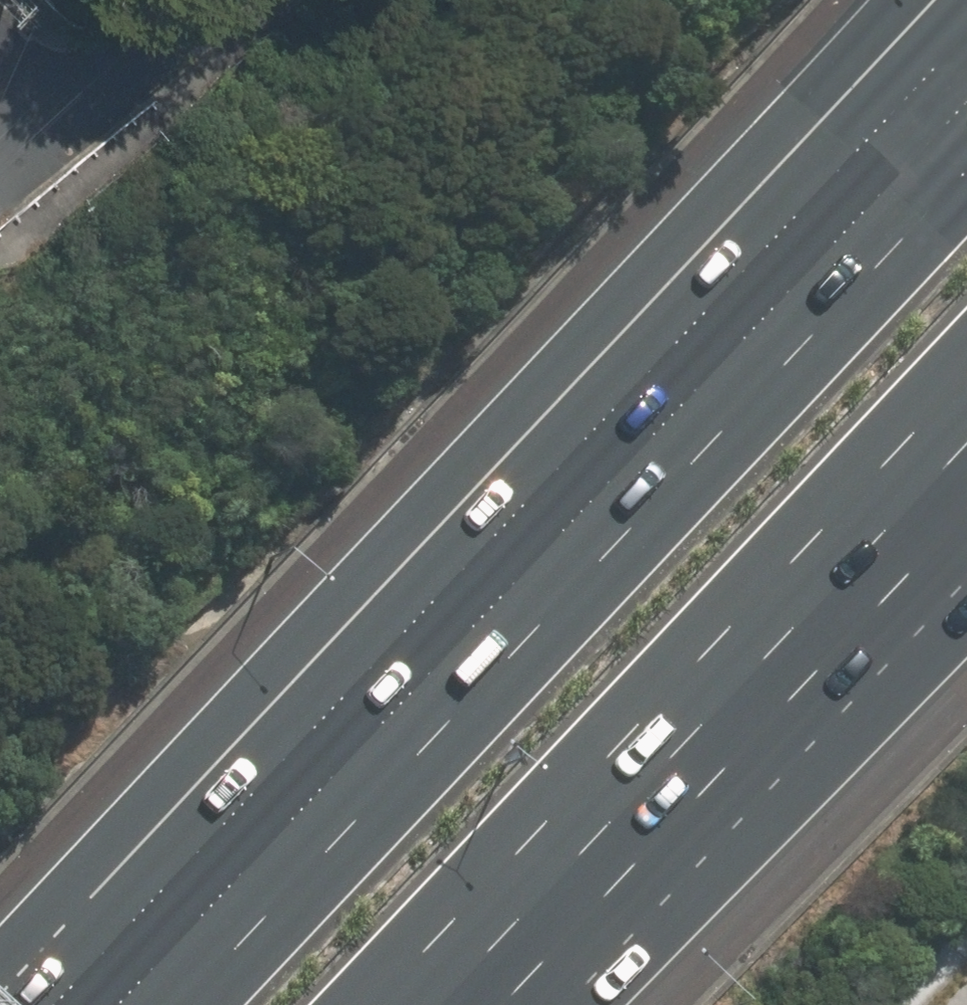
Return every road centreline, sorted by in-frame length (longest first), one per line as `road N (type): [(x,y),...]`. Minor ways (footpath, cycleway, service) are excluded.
road 1 (motorway): [(122,1004),(966,95)]
road 2 (motorway): [(713,650),(375,1004)]
road 3 (motorway): [(966,380),(713,650)]
road 4 (motorway): [(966,466),(713,650)]
road 5 (residential): [(191,0),(50,137)]

